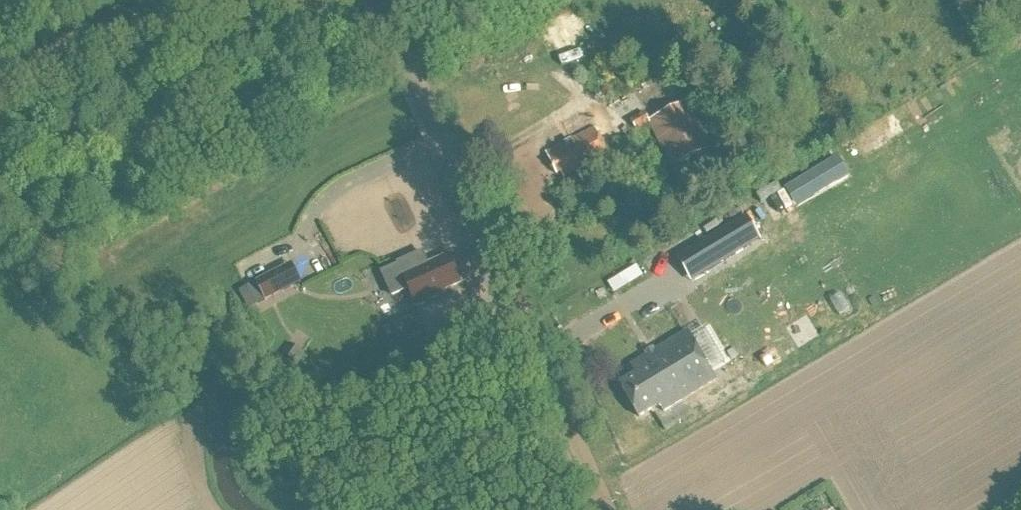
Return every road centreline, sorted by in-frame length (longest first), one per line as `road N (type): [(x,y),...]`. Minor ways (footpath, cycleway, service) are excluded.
road 1 (residential): [(606,509),(382,0)]
road 2 (residential): [(0,95),(242,0)]

